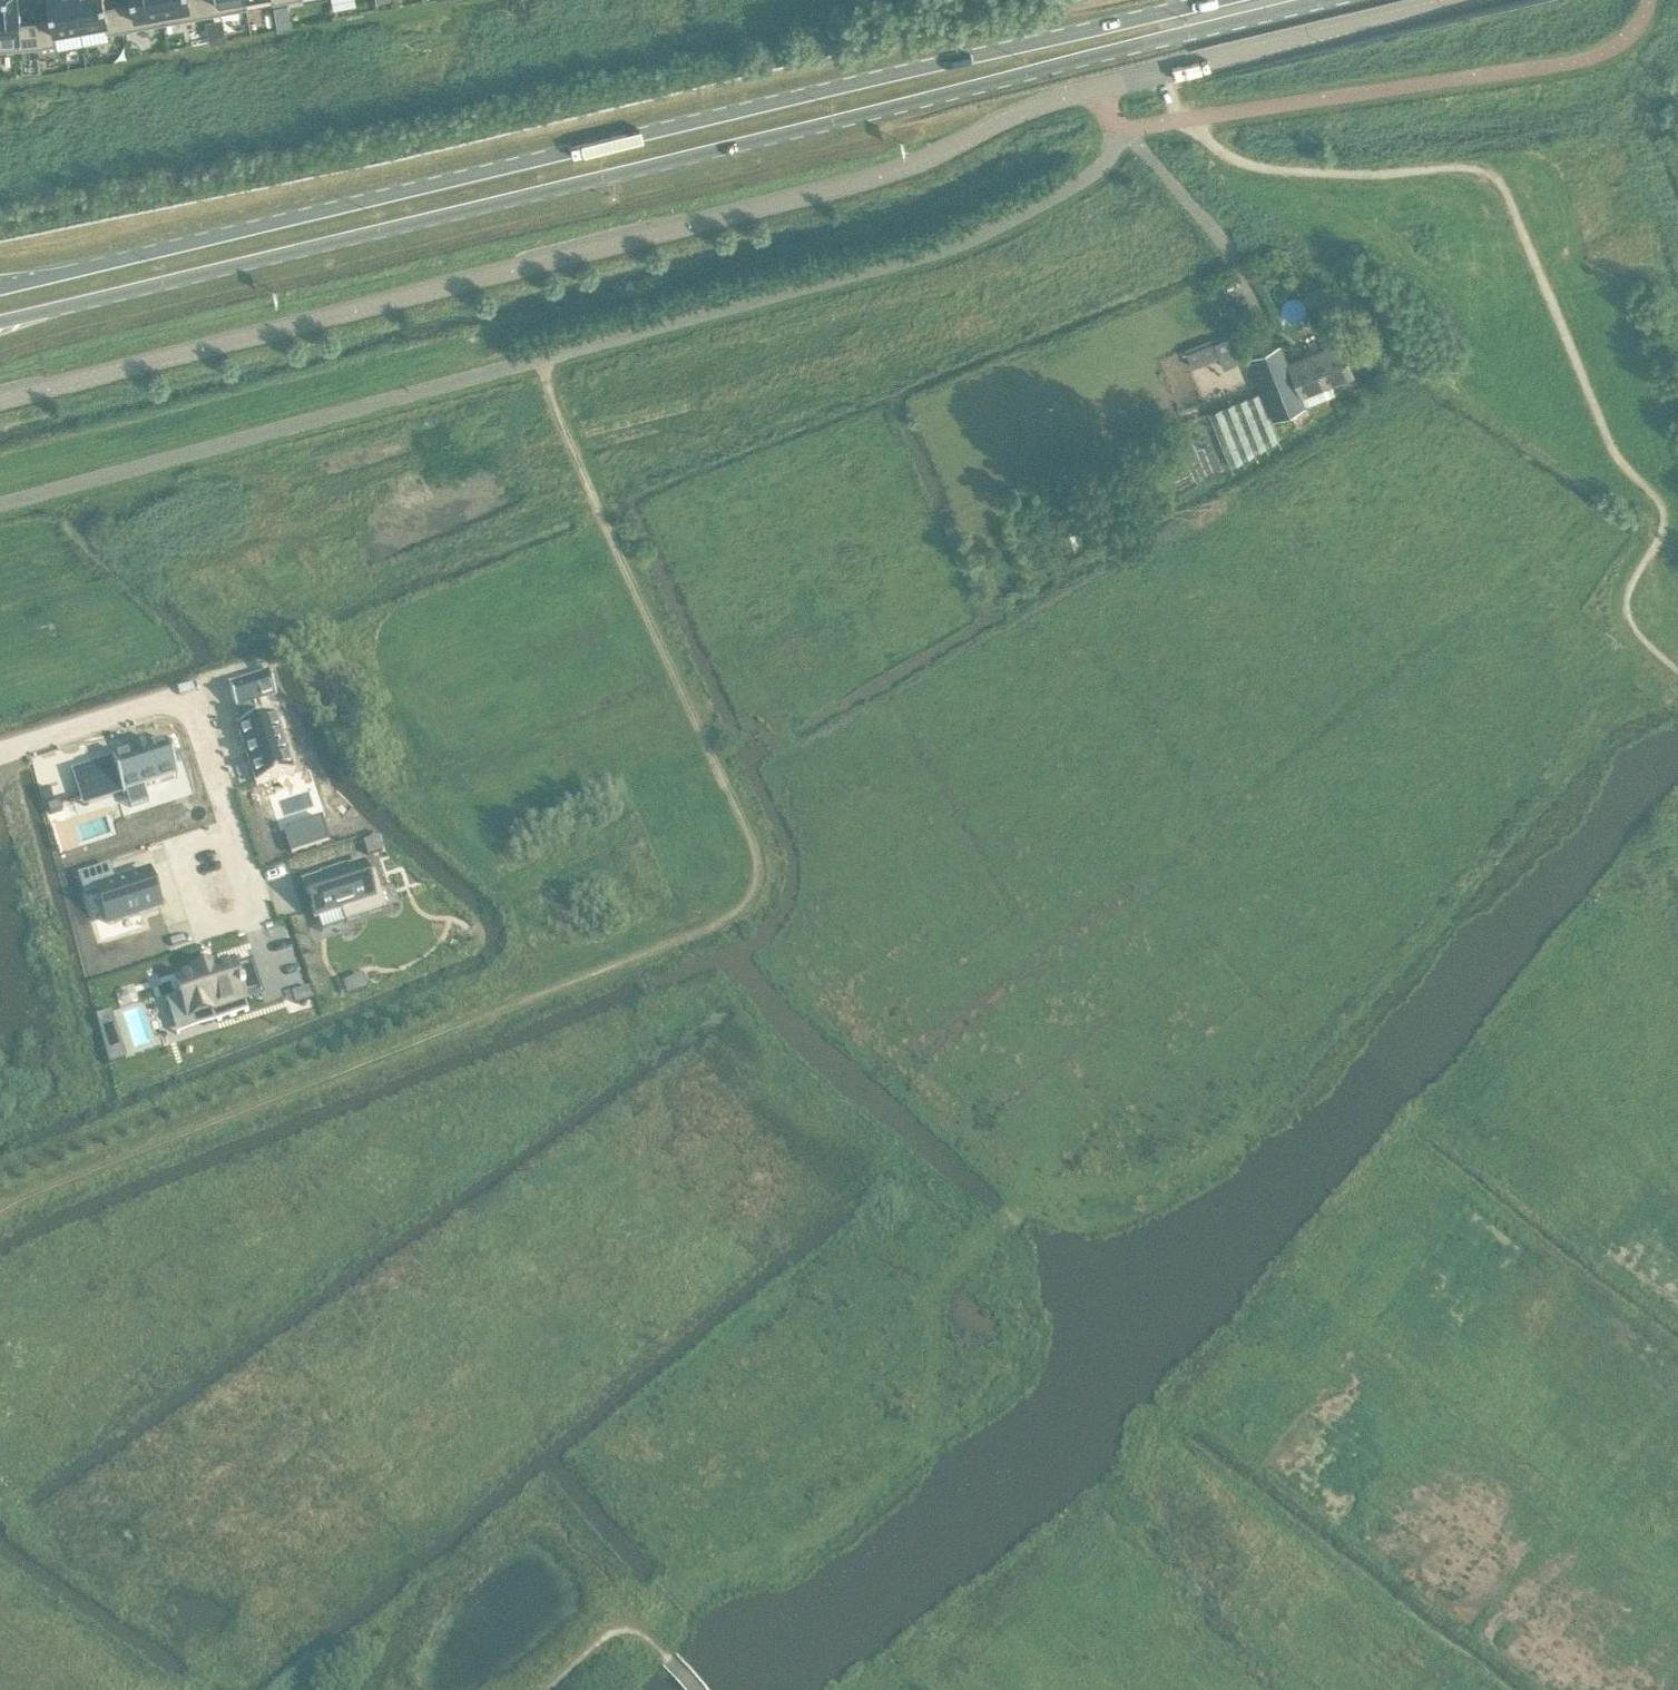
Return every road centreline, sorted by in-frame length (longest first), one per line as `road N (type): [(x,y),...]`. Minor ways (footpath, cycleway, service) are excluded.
road 1 (unclassified): [(0,401),(876,178),(1056,97),(1459,0)]
road 2 (primary): [(0,322),(1335,0)]
road 3 (primary): [(1214,0),(0,286)]
road 4 (residential): [(248,918),(188,693),(0,752)]

